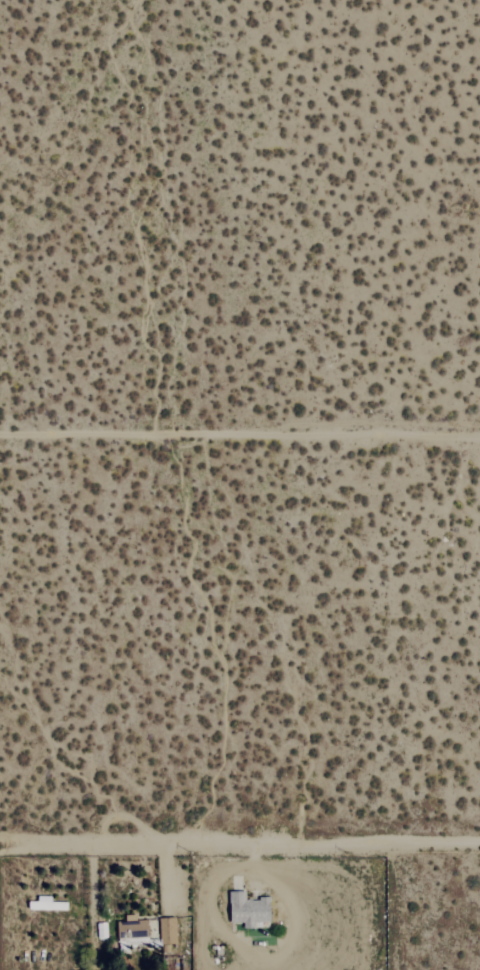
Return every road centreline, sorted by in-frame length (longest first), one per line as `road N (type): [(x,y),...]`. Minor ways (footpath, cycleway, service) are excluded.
road 1 (residential): [(0,855),(479,837)]
road 2 (residential): [(0,431),(479,425)]

